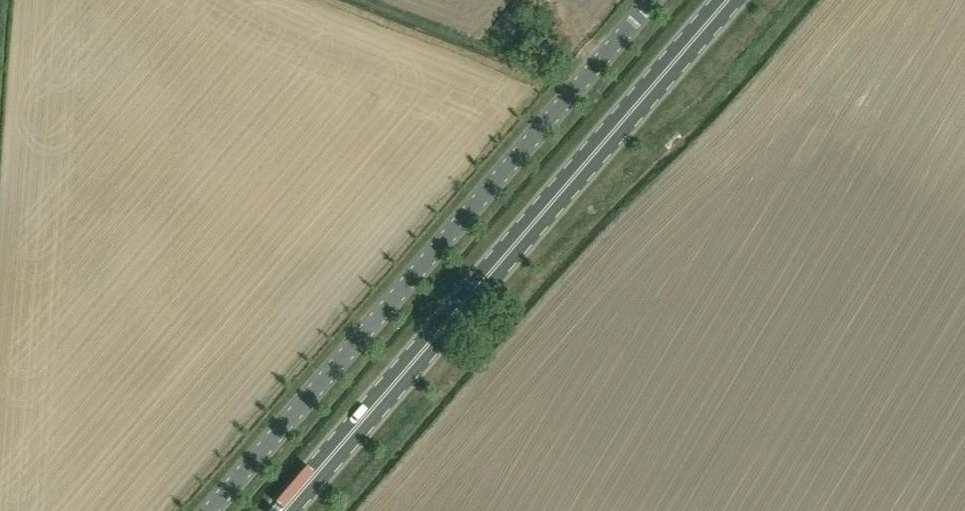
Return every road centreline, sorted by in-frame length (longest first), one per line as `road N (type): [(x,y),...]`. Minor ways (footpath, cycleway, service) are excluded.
road 1 (primary): [(283,510),(727,0)]
road 2 (unclassified): [(211,510),(655,0)]

